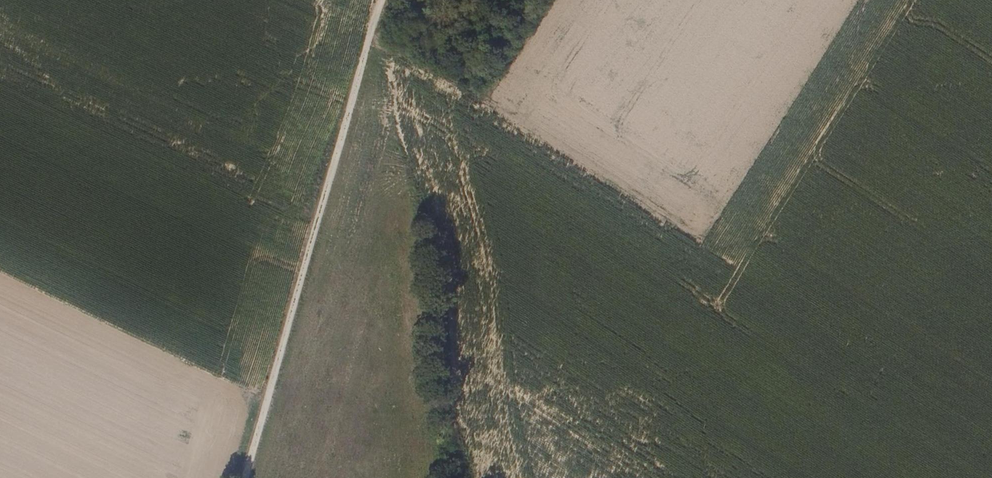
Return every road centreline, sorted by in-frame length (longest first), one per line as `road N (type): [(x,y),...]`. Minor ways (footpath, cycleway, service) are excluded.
road 1 (track): [(245,477),(380,0)]

